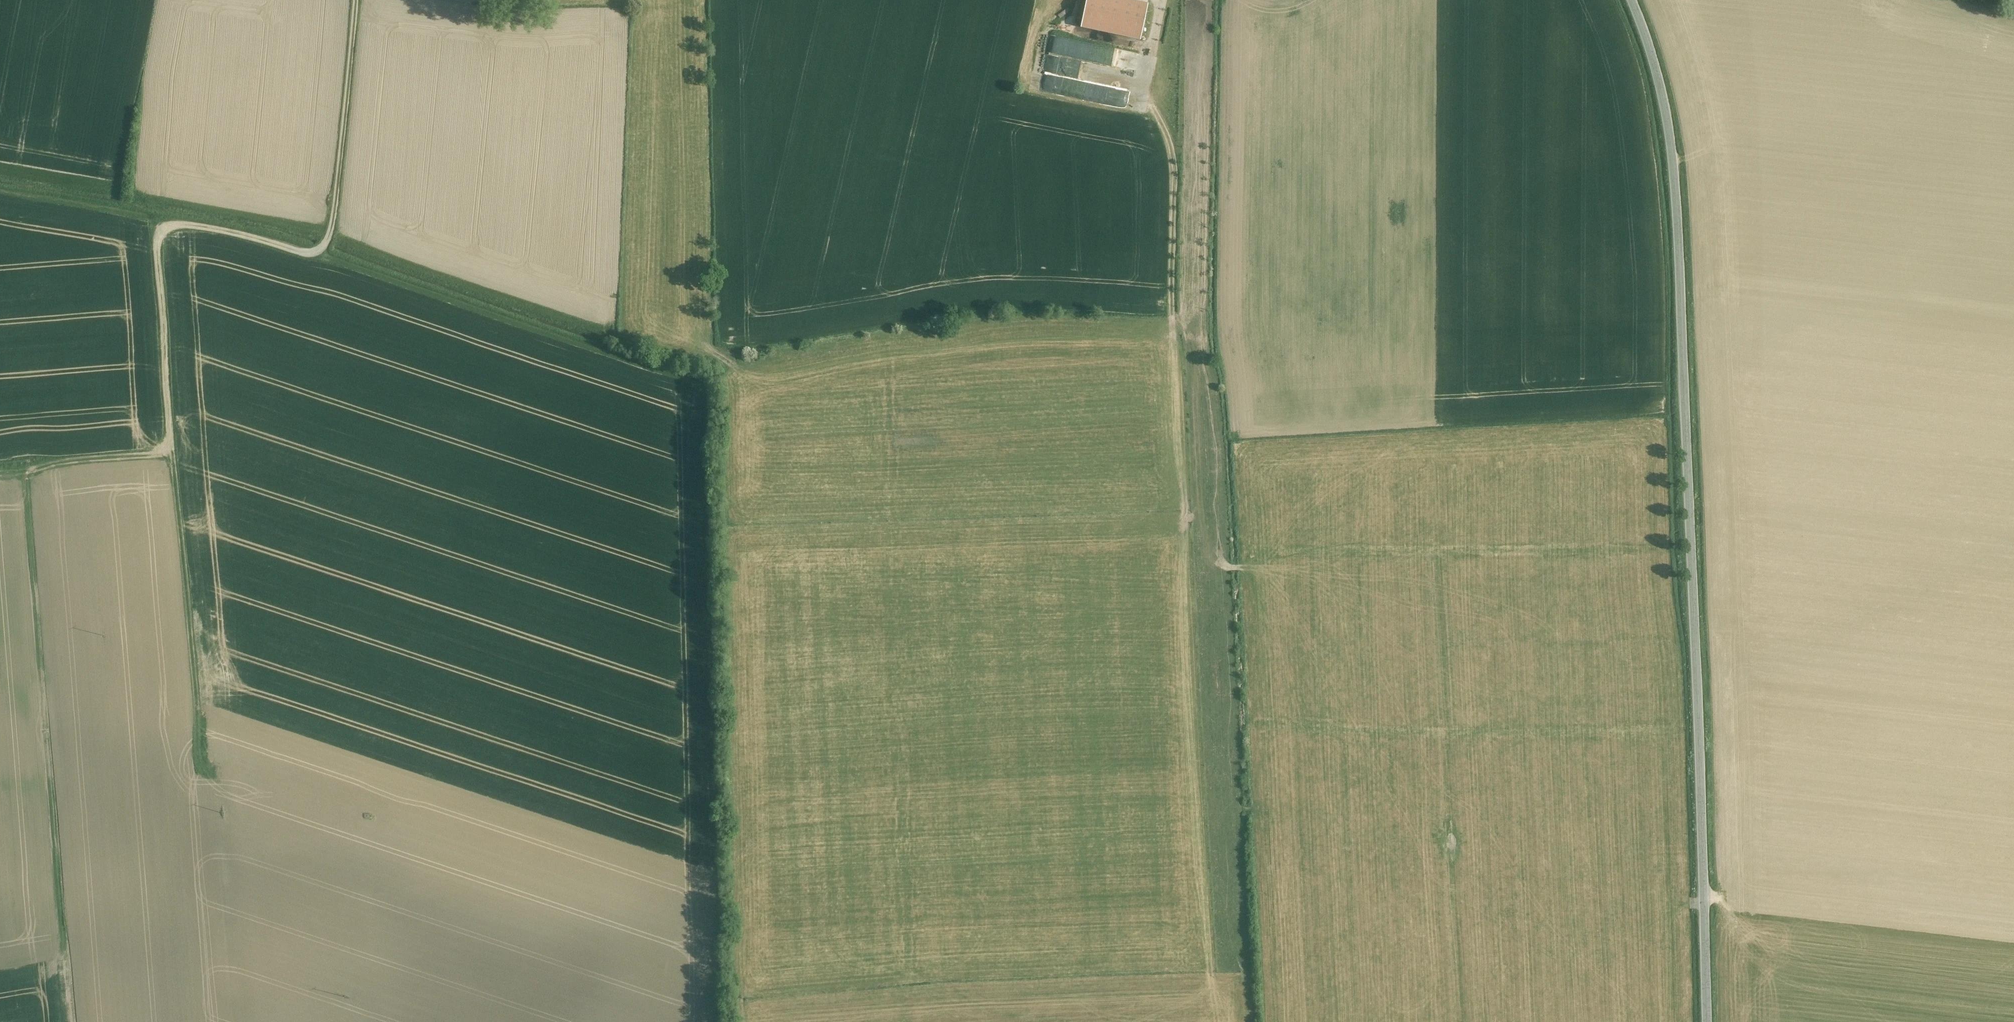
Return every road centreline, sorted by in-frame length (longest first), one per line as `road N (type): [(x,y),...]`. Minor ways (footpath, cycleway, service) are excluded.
road 1 (tertiary): [(1633,0),(1662,86),(1681,232),(1709,1021)]
road 2 (track): [(1173,328),(1173,144),(1145,96)]

